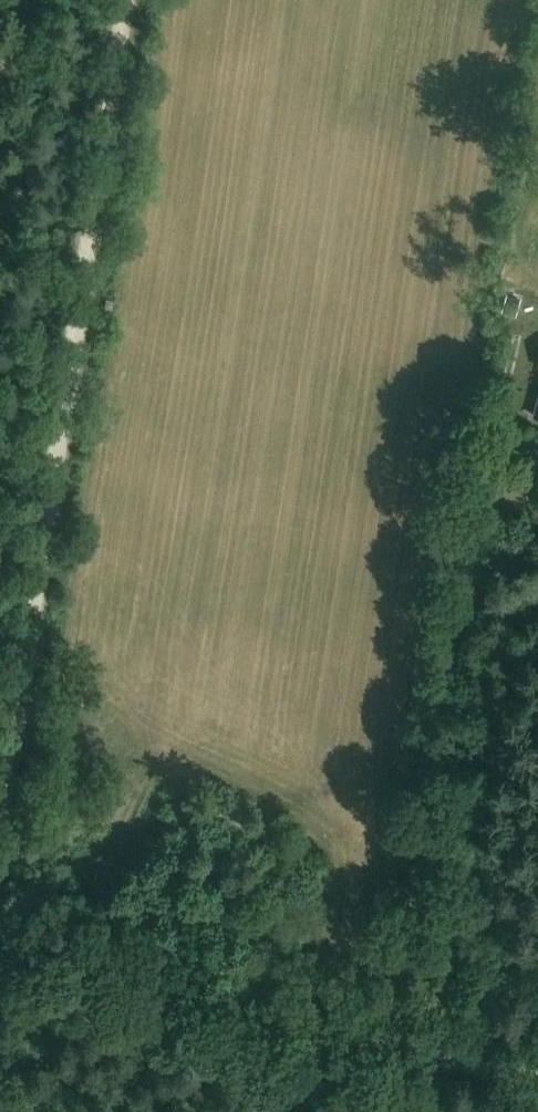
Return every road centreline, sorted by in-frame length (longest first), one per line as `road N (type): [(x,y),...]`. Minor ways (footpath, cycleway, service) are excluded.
road 1 (track): [(0,803),(121,0)]
road 2 (track): [(399,1047),(487,477),(537,495)]
road 3 (track): [(537,1087),(141,978),(0,930)]

